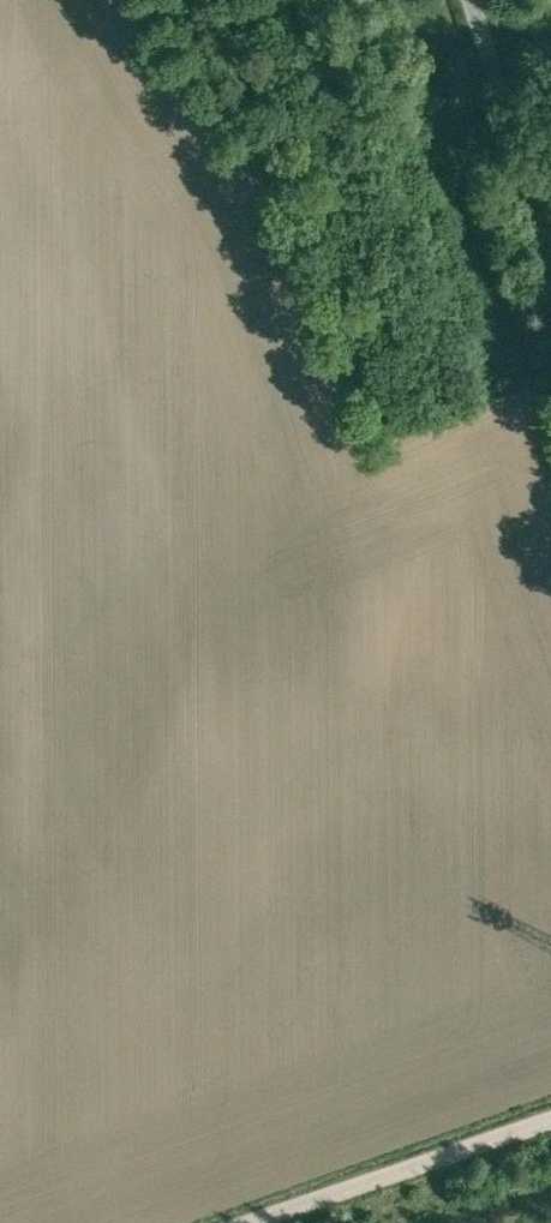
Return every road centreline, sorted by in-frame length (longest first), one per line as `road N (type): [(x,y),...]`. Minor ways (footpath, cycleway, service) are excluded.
road 1 (track): [(253,1222),(550,1120)]
road 2 (unclassified): [(550,270),(468,0)]

